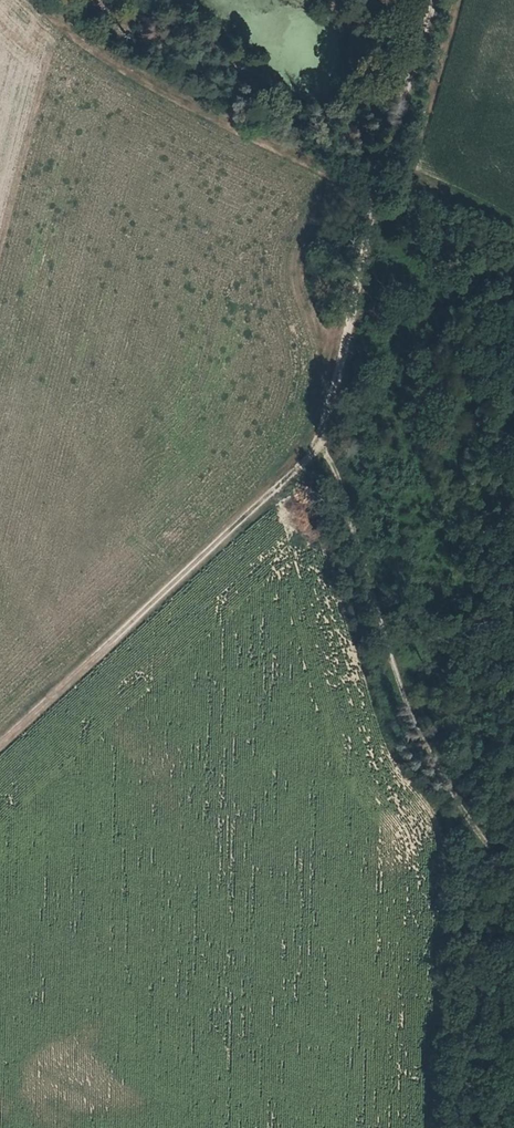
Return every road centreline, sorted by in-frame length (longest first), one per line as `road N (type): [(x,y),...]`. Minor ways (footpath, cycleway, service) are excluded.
road 1 (track): [(513,864),(490,844),(419,732),(319,447)]
road 2 (track): [(319,447),(432,0)]
road 3 (track): [(319,447),(0,743)]

